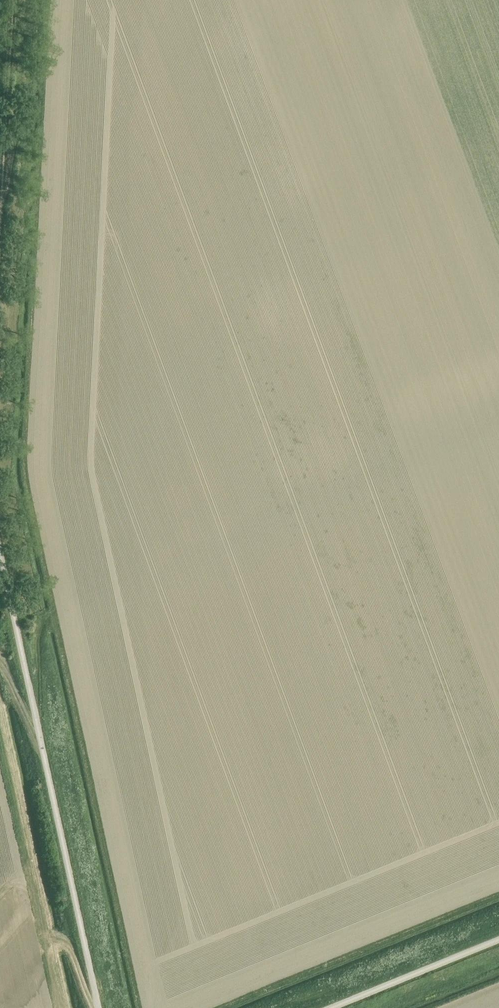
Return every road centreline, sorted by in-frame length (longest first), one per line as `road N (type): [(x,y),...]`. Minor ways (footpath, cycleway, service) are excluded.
road 1 (unclassified): [(99,1007),(0,558)]
road 2 (track): [(1,218),(10,0)]
road 3 (unclassified): [(337,1007),(498,943)]

